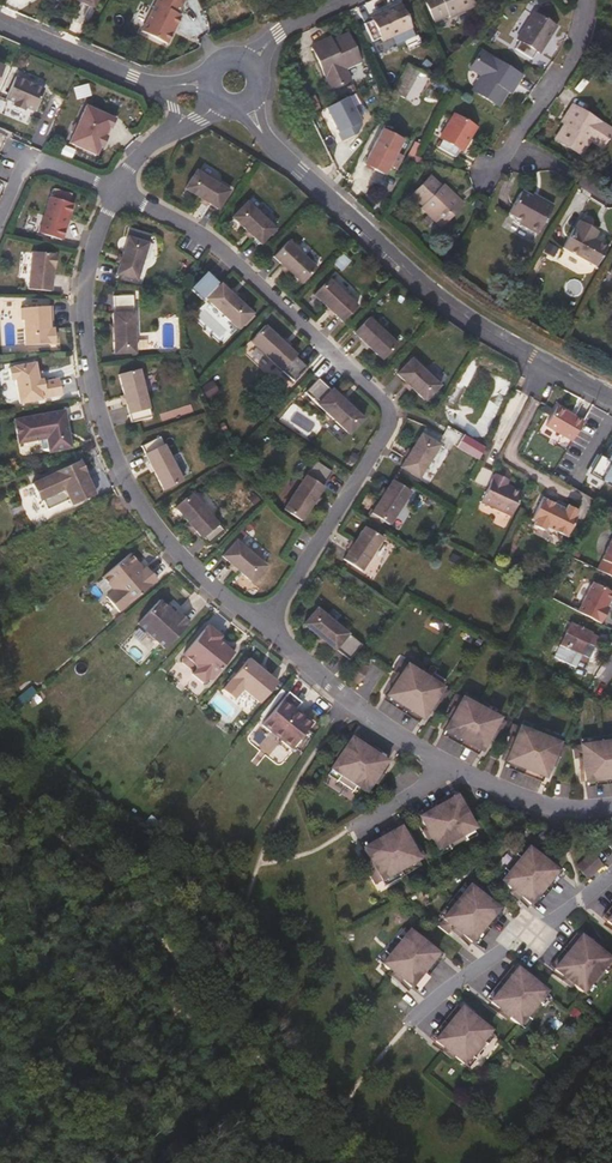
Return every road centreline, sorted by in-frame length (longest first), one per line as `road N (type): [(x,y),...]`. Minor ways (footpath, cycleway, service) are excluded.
road 1 (residential): [(262,633),(390,417),(213,243),(115,192)]
road 2 (residential): [(262,633),(160,539),(122,482),(104,438),(91,390),(83,294),(115,192)]
road 3 (tertiary): [(611,397),(430,287),(266,140)]
road 4 (residential): [(611,806),(537,803),(425,752),(262,633)]
road 5 (residential): [(411,1025),(611,876)]
road 6 (residential): [(511,139),(564,66),(586,0)]
road 7 (residential): [(0,219),(34,160),(115,192)]
road 8 (tertiary): [(135,79),(0,21)]

